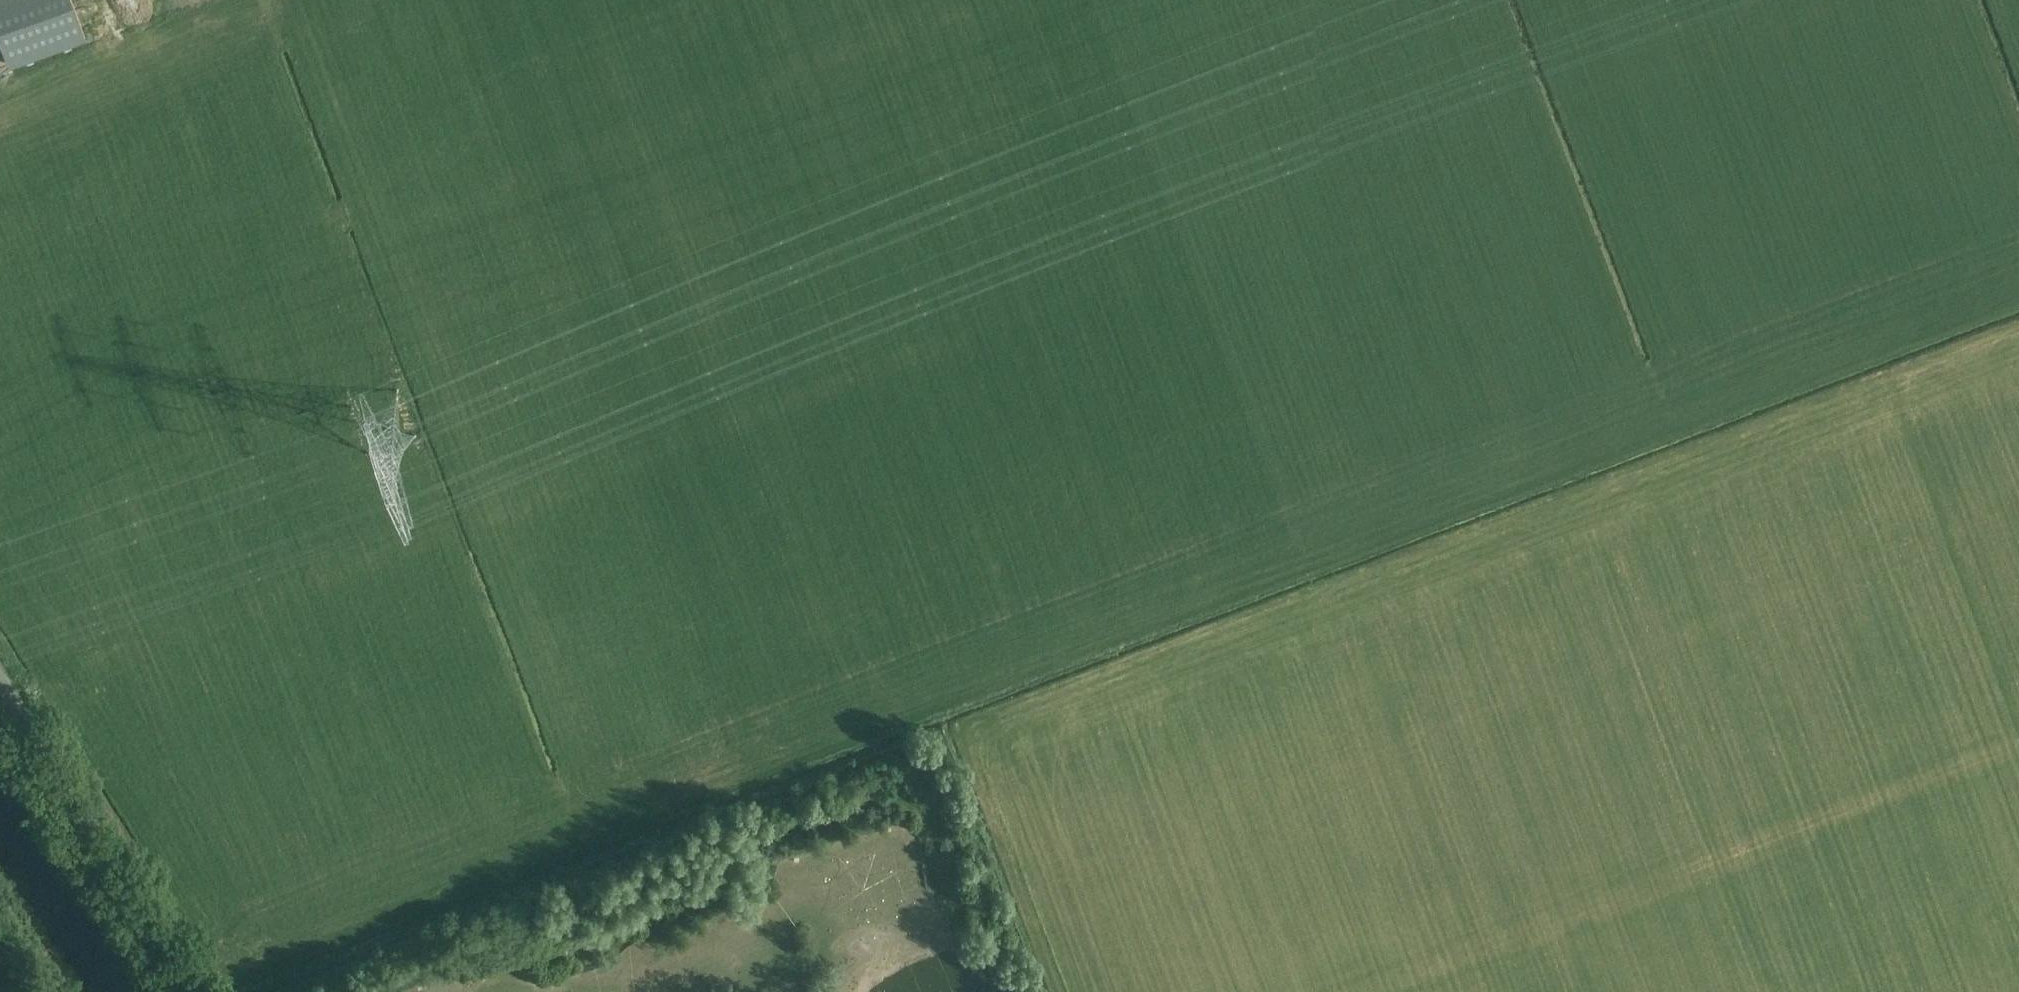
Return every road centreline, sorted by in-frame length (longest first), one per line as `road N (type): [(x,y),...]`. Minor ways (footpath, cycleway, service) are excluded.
road 1 (unclassified): [(0,686),(194,991)]

